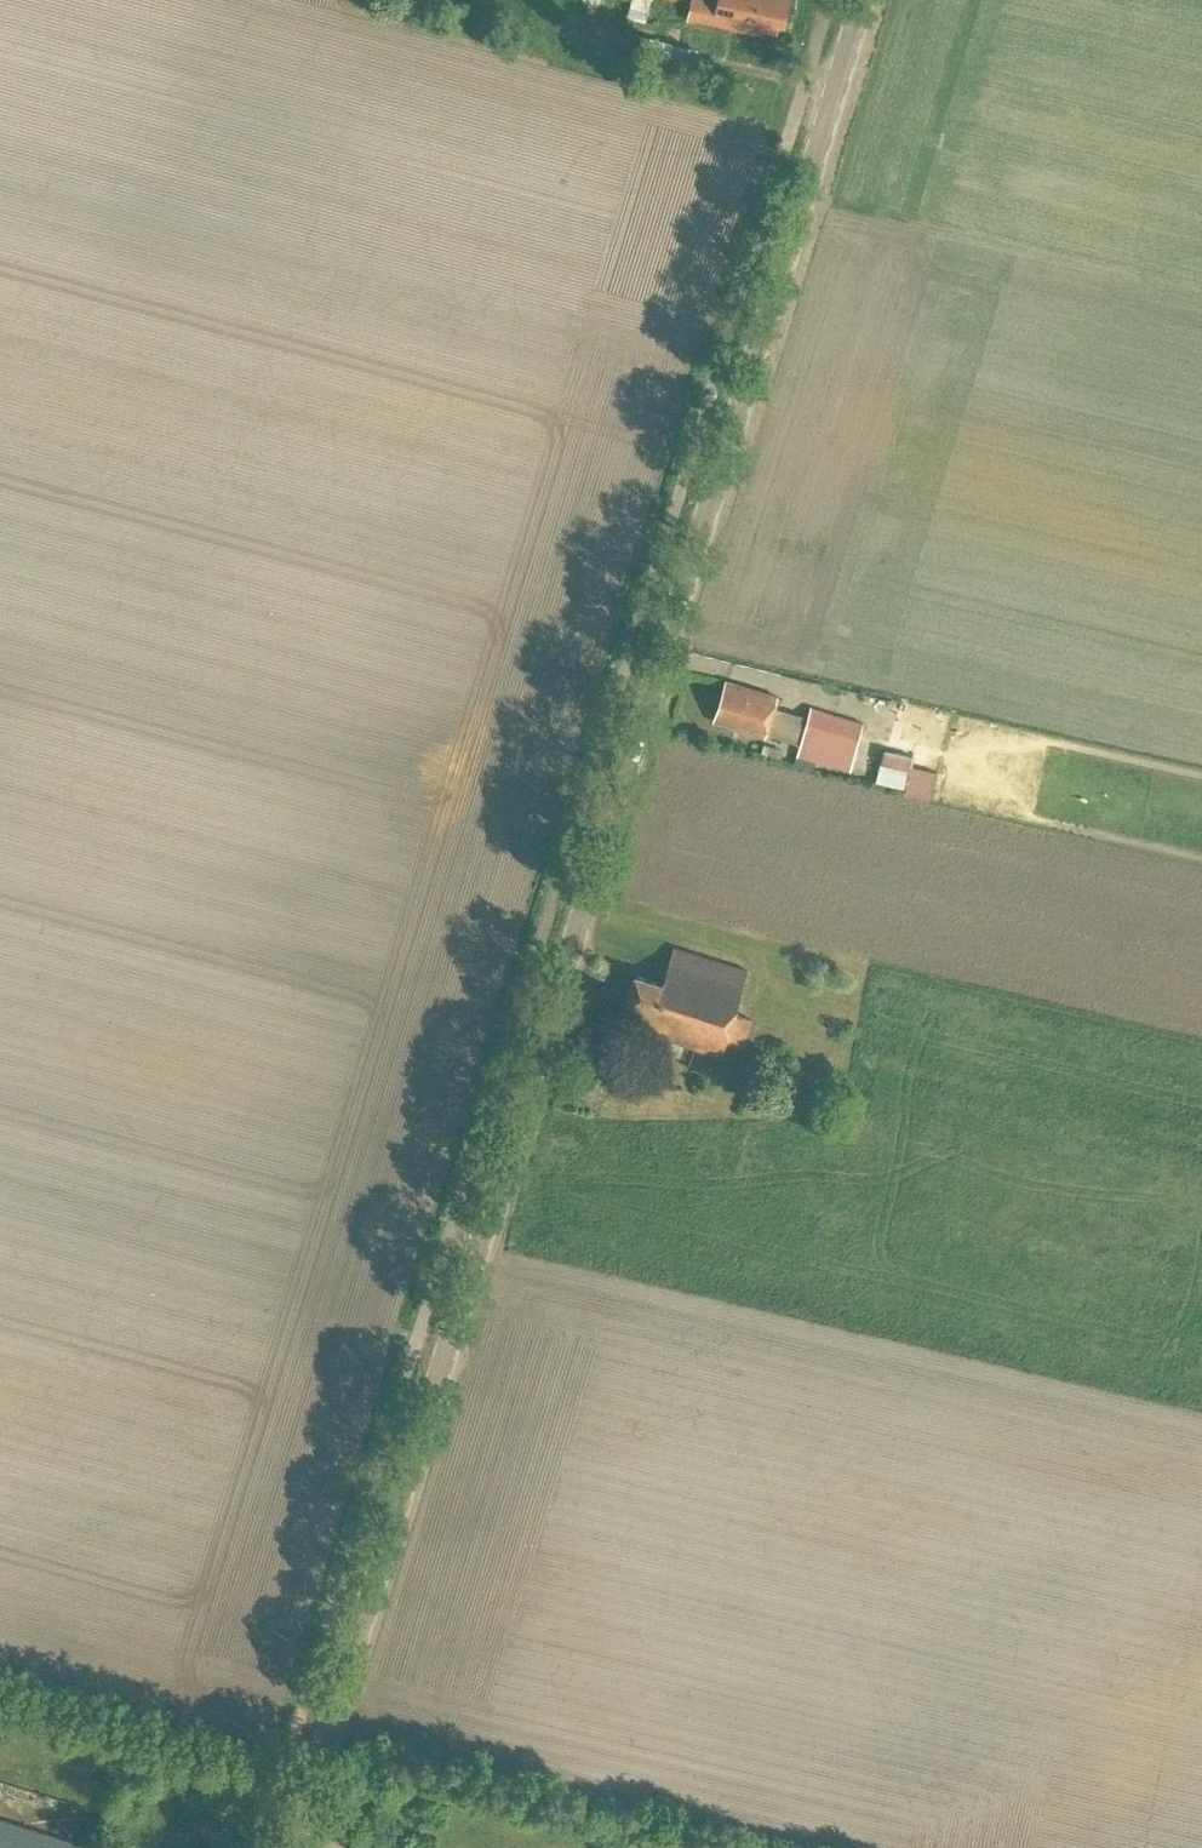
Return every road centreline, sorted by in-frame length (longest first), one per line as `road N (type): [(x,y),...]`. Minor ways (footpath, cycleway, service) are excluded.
road 1 (tertiary): [(286,1847),(851,0)]

